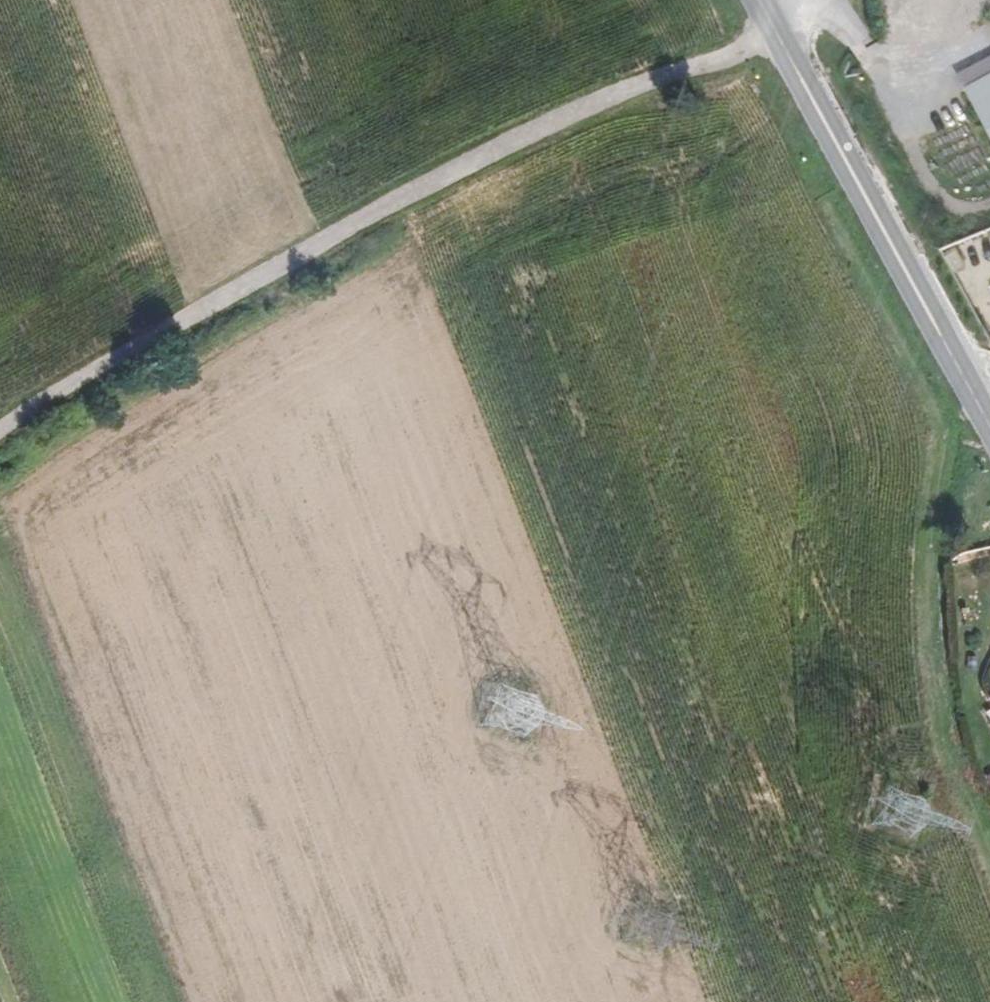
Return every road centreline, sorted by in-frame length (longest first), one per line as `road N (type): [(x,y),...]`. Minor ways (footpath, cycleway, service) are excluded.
road 1 (track): [(0,425),(262,273),(550,122),(731,56),(771,25)]
road 2 (secondary): [(757,0),(989,426)]

